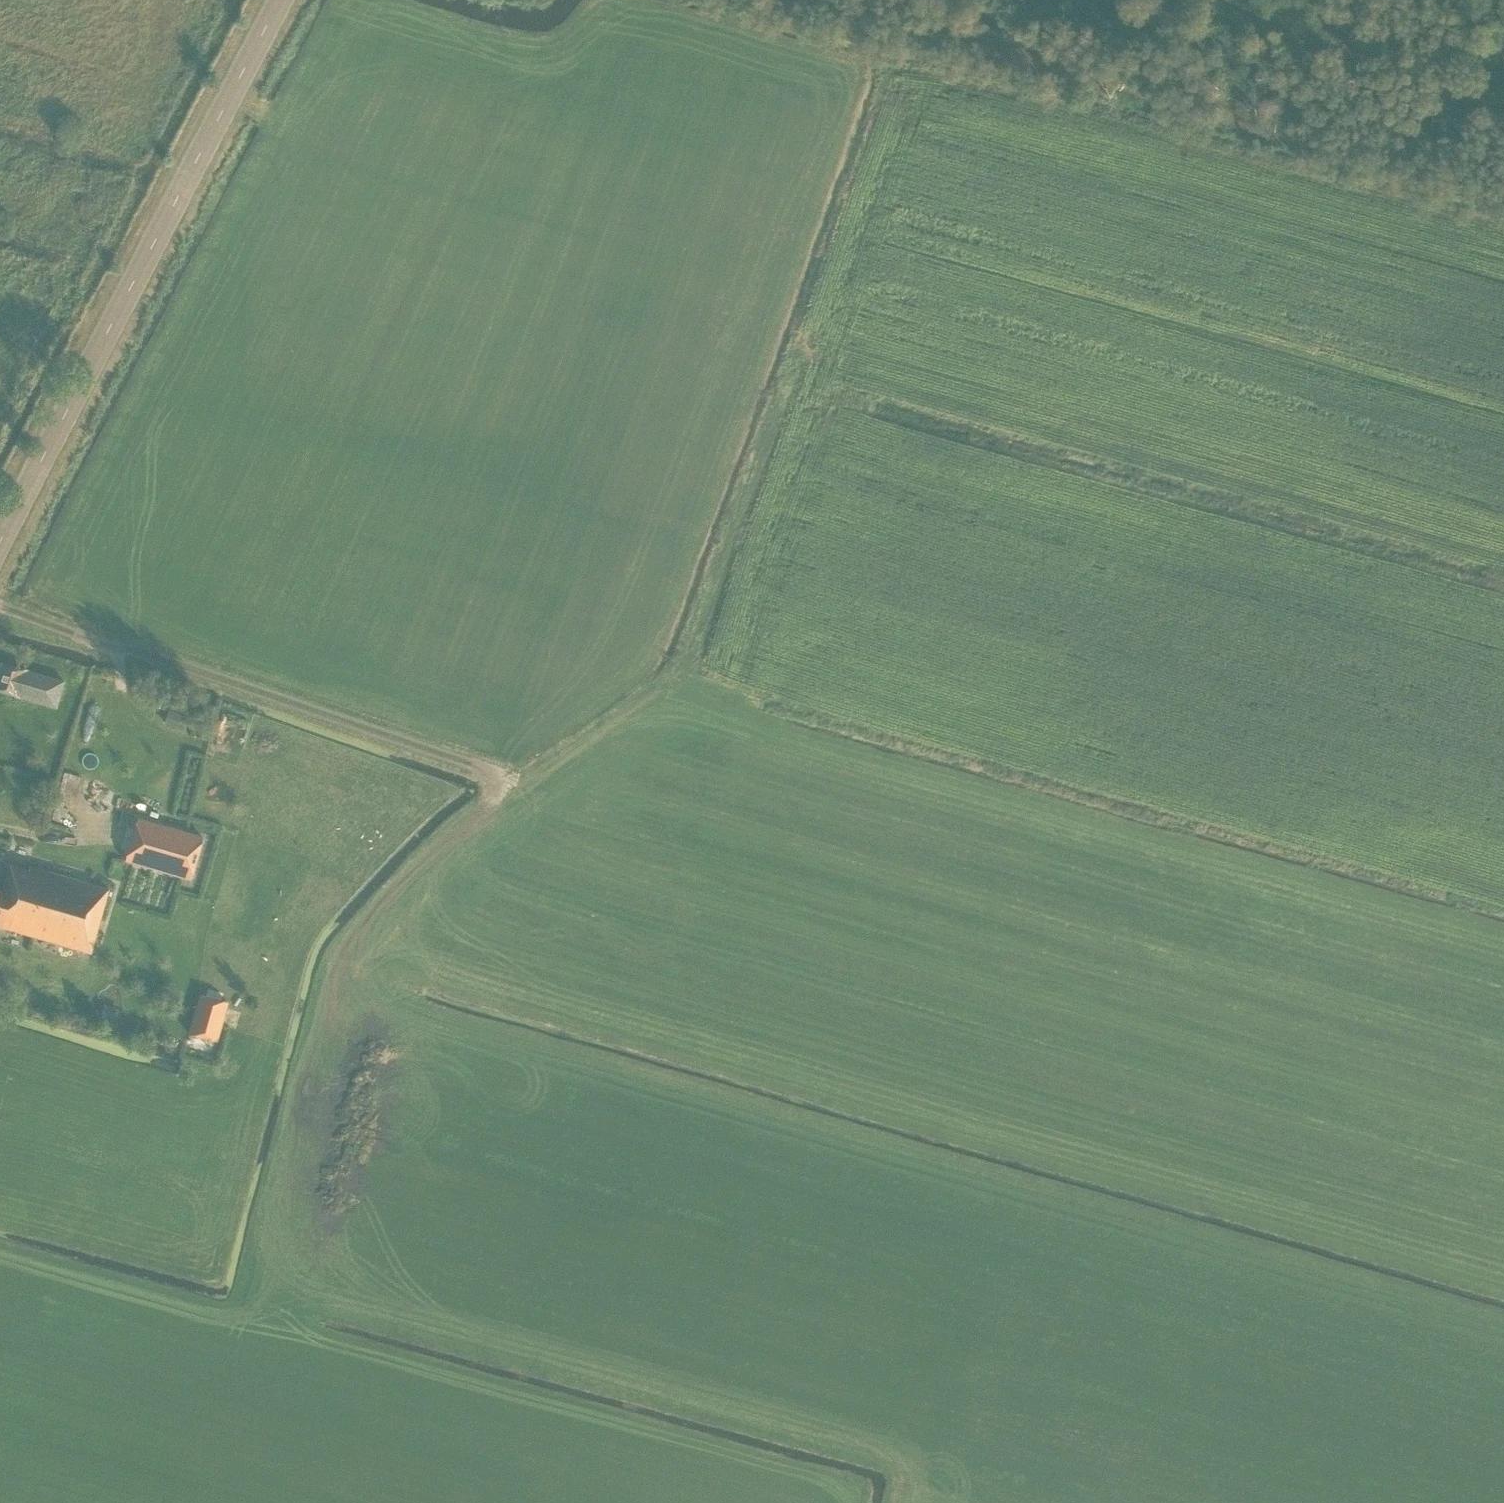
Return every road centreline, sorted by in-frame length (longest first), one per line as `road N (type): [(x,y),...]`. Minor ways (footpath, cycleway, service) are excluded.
road 1 (tertiary): [(280,0),(0,544)]

